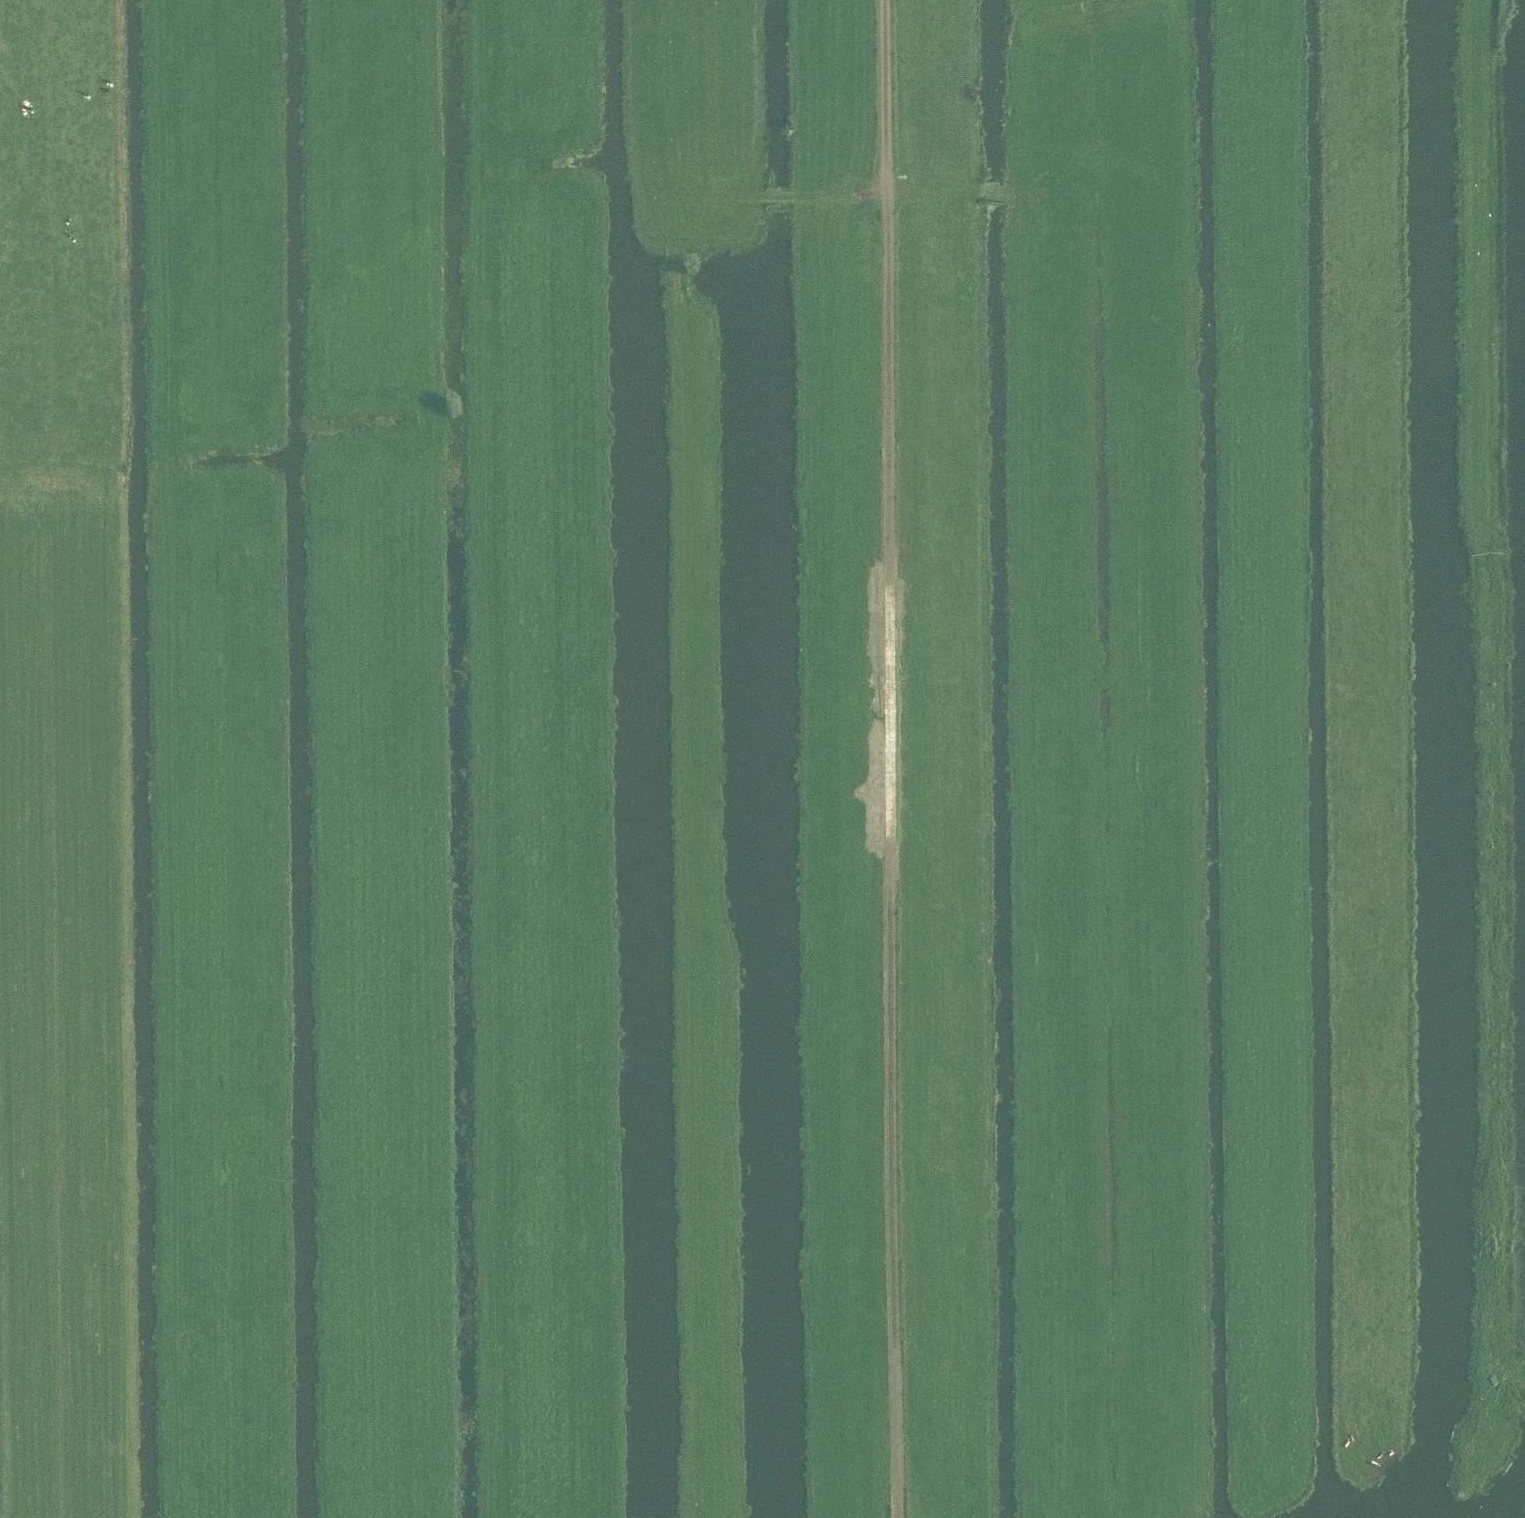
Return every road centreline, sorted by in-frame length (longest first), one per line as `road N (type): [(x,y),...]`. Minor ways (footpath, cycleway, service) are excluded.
road 1 (track): [(902,1517),(887,193)]
road 2 (track): [(751,198),(887,193),(885,0)]

